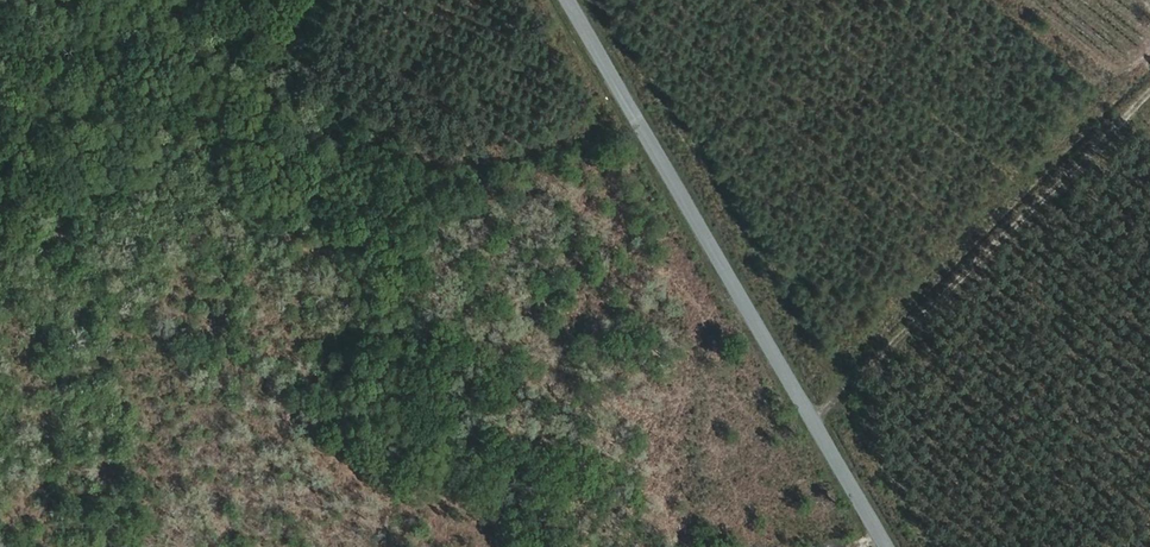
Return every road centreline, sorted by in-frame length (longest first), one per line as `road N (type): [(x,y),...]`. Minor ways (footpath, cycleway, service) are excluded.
road 1 (tertiary): [(566,0),(888,546)]

